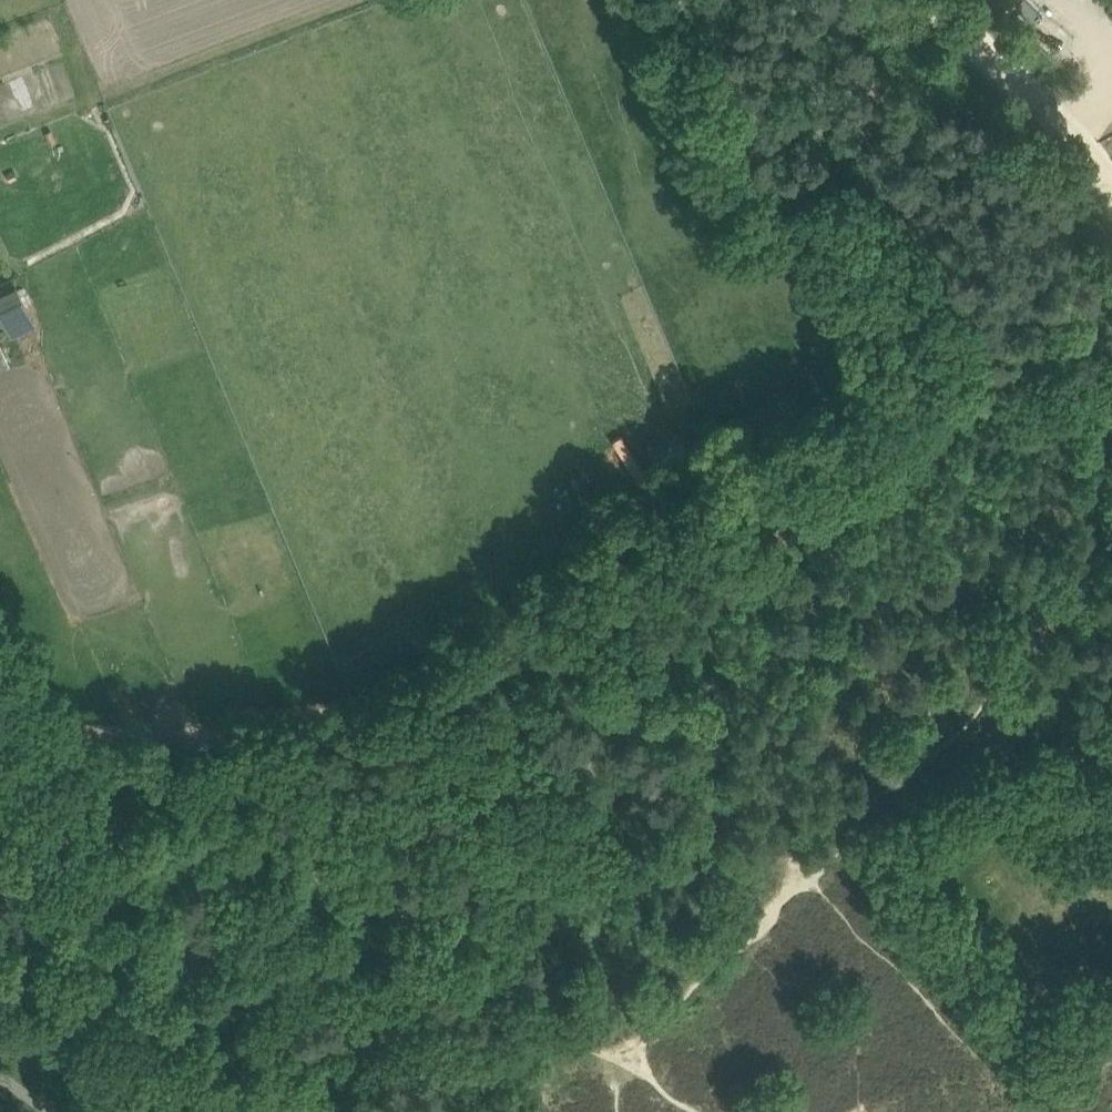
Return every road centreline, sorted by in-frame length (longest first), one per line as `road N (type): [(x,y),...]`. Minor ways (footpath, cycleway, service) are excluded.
road 1 (unclassified): [(1111,184),(928,0)]
road 2 (tertiary): [(135,1111),(0,1013)]

